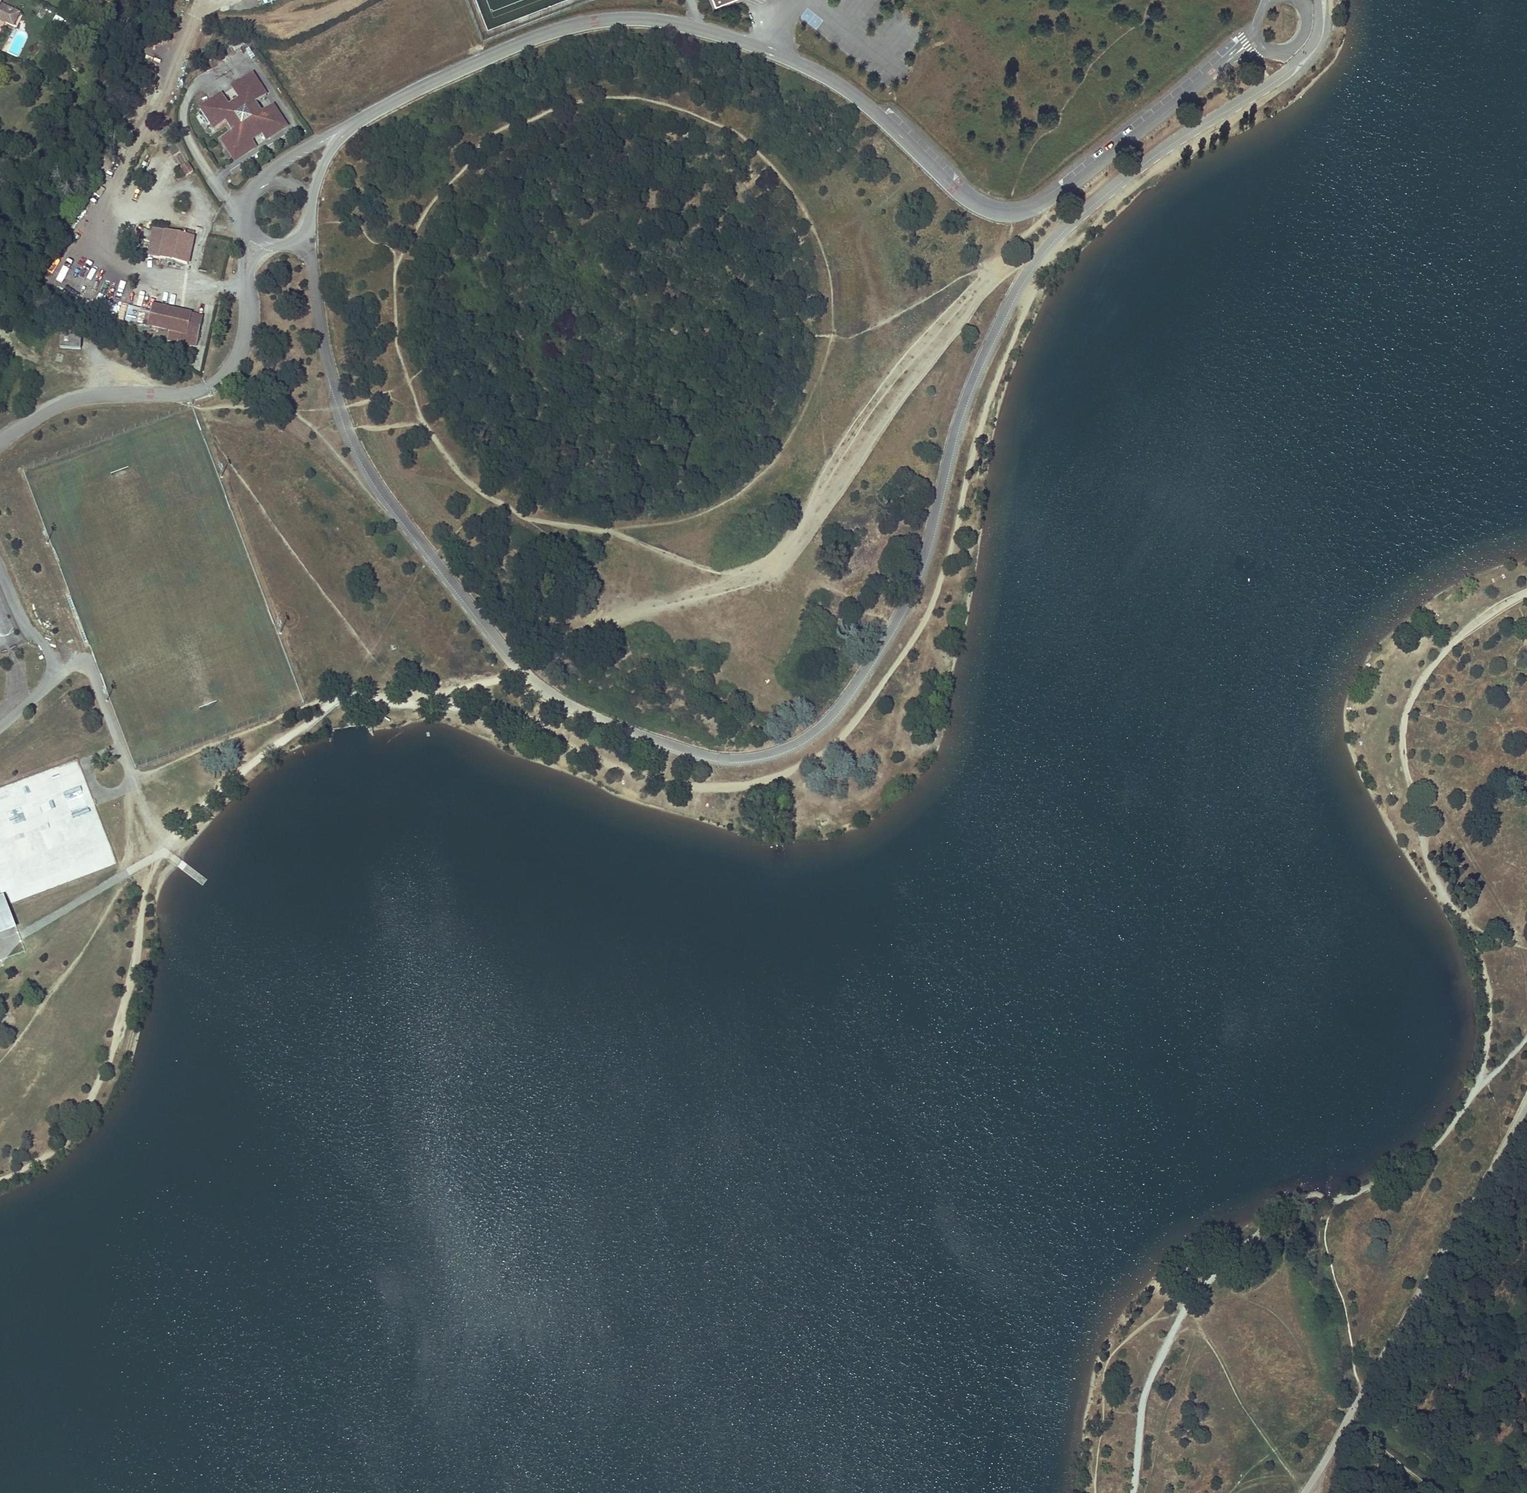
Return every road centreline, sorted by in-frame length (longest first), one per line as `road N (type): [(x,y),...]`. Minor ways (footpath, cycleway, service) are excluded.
road 1 (unclassified): [(1226,63),(1064,192),(1006,215),(963,196),(829,78),(765,47),(649,19),(542,34),(347,126)]
road 2 (unclassified): [(245,279),(248,315),(238,359),(206,388),(70,401),(0,440)]

